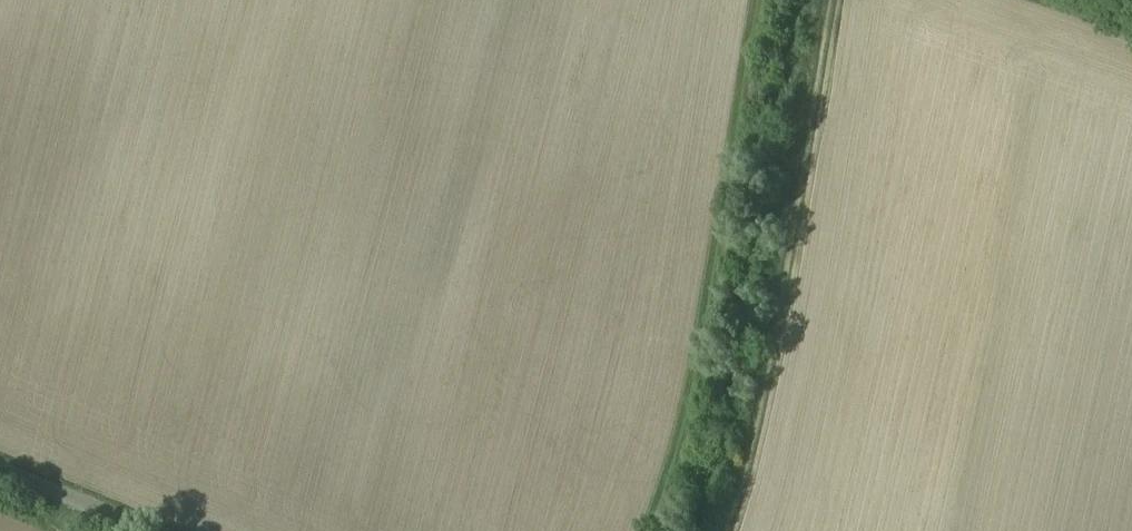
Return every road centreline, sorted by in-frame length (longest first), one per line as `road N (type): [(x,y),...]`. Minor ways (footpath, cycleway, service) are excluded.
road 1 (unclassified): [(0,484),(112,530)]

